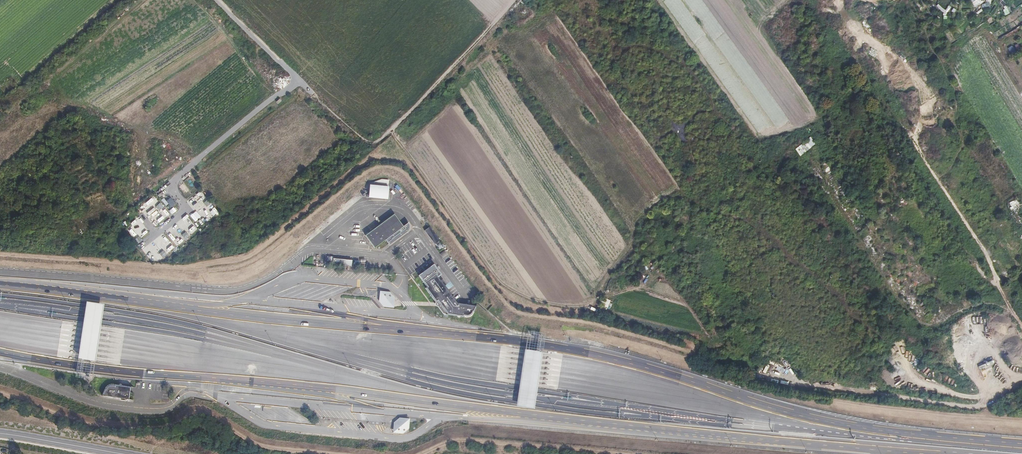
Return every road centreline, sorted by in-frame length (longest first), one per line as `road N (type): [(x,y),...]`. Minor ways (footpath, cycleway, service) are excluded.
road 1 (motorway): [(1021,443),(530,385),(0,305)]
road 2 (motorway): [(0,319),(956,453)]
road 3 (track): [(823,0),(834,31),(1005,276),(996,286),(1002,297)]
road 4 (track): [(725,364),(973,410),(1021,380)]
road 5 (track): [(301,79),(379,149),(513,0)]
road 6 (secondary): [(122,453),(0,433)]

